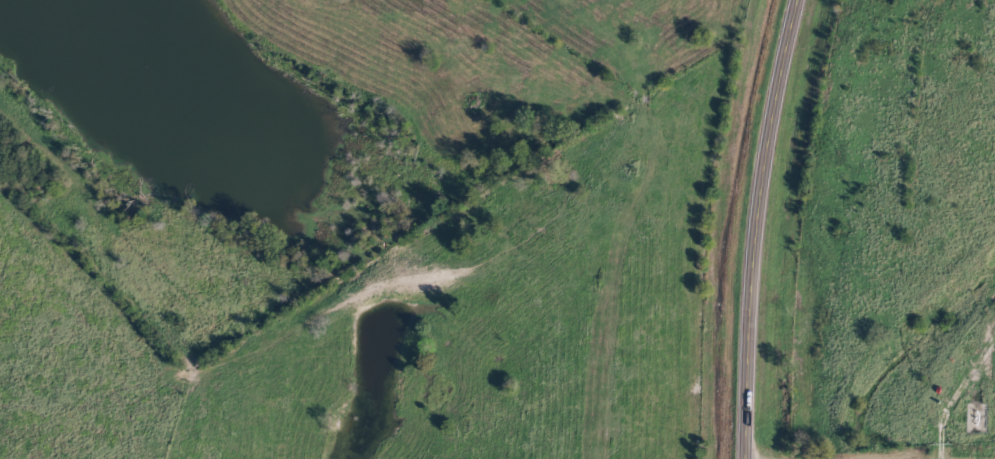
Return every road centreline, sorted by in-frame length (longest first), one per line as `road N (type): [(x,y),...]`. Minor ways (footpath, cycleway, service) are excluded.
road 1 (secondary): [(740,458),(751,237),(799,0)]

